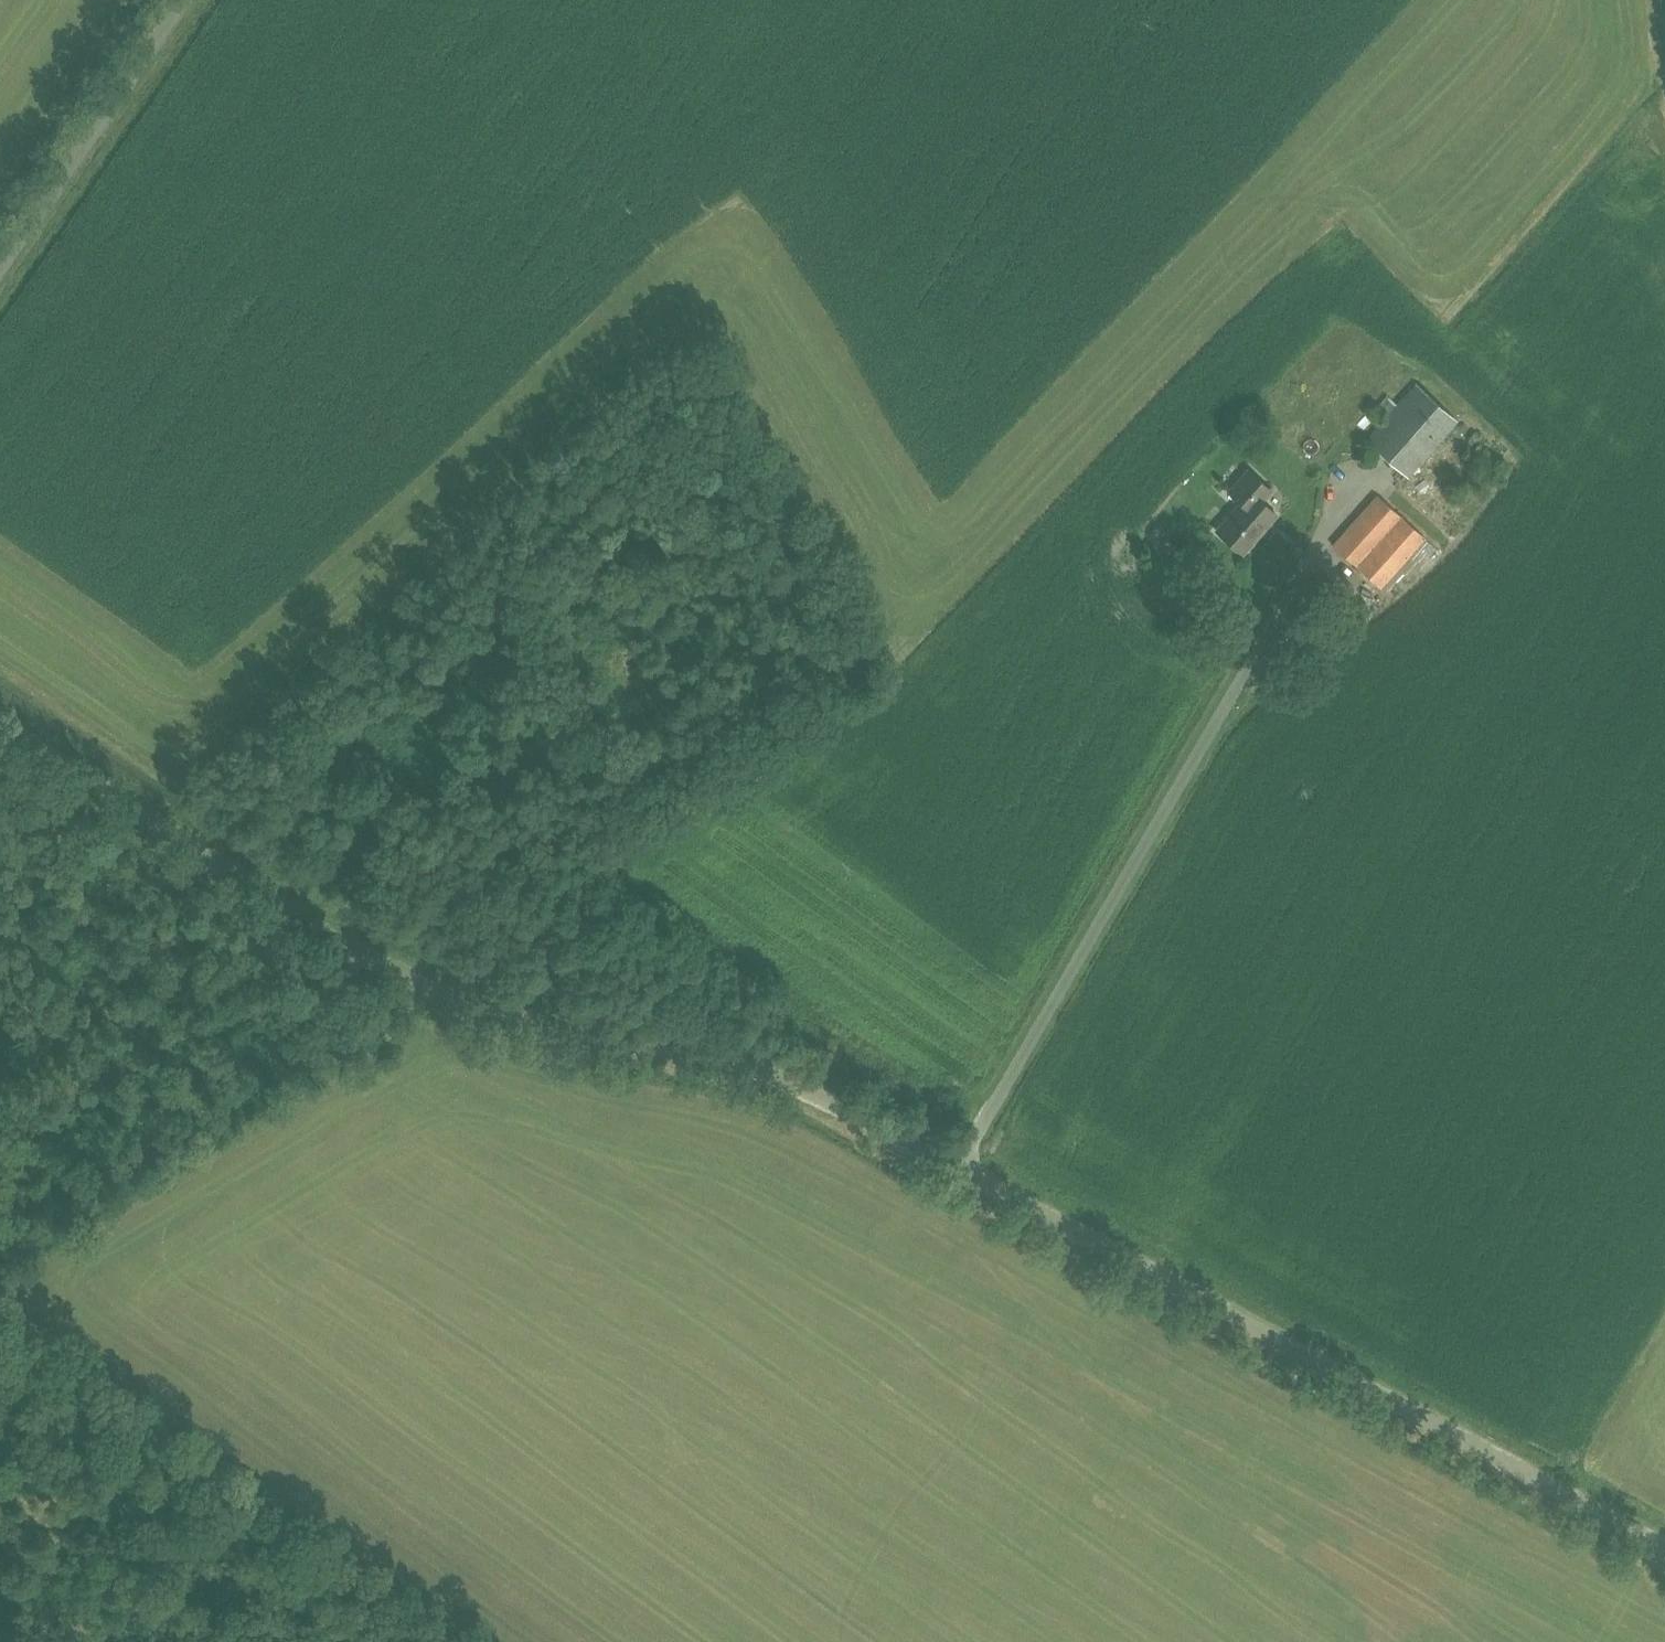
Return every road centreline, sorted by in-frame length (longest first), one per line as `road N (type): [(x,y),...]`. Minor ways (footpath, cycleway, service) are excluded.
road 1 (unclassified): [(1664,1549),(796,1085),(709,1055),(515,1019),(394,971),(319,932),(0,722)]
road 2 (unclassified): [(0,272),(185,0)]

